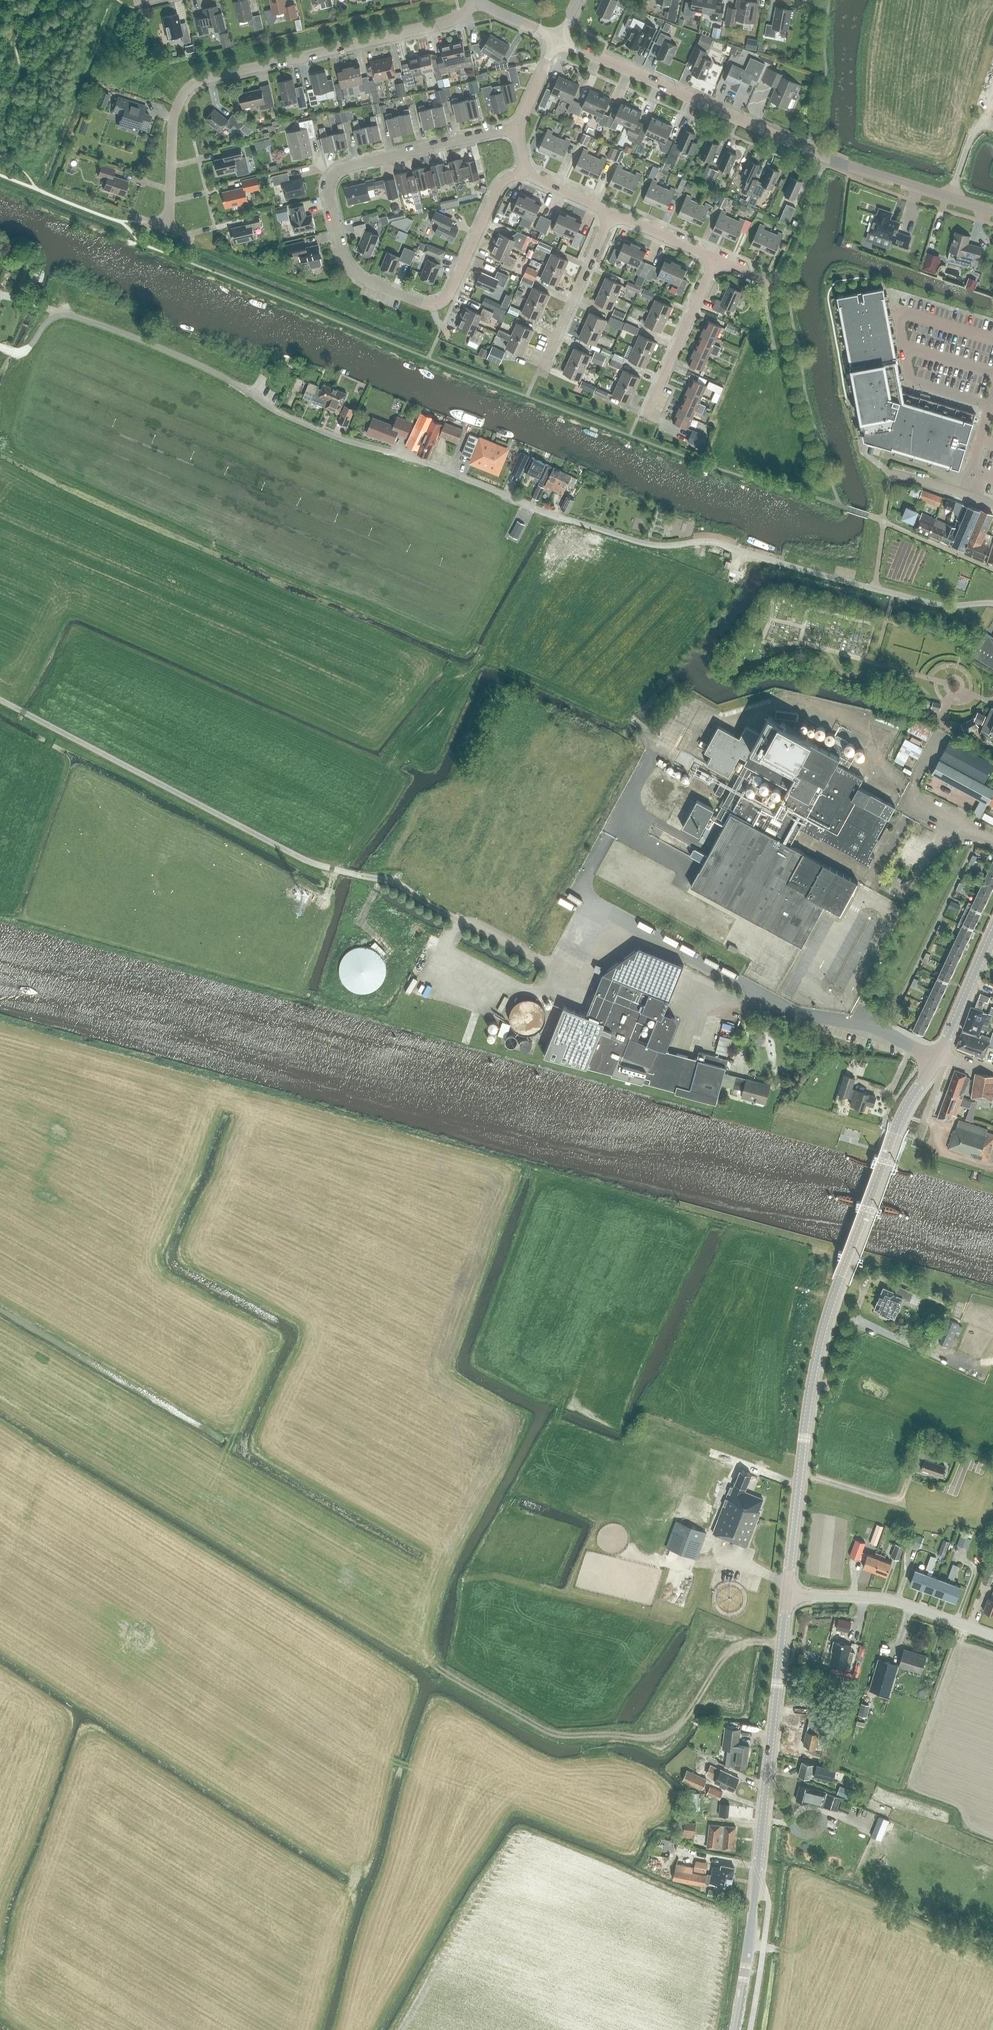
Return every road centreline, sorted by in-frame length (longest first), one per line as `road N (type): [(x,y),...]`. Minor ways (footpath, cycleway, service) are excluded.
road 1 (unclassified): [(992,604),(929,603),(711,542),(641,542),(344,440),(252,395)]
road 2 (tertiary): [(787,1595),(822,1337),(894,1133),(937,1057)]
road 3 (residential): [(528,172),(500,186),(440,303),(366,281),(344,259),(329,196),(336,172),(520,130)]
road 4 (unclassified): [(992,212),(826,157),(559,39)]
road 5 (residential): [(169,232),(174,115),(194,84),(441,24),(477,0)]
road 6 (tertiary): [(734,2029),(787,1595)]
road 7 (unclassified): [(937,1057),(875,1027),(788,1008),(578,894)]
road 8 (unclassified): [(992,1637),(896,1601),(787,1595)]
road 9 (residential): [(647,415),(716,260)]
road 10 (residential): [(544,365),(612,213)]
road 11 (tertiary): [(937,1057),(992,932)]

